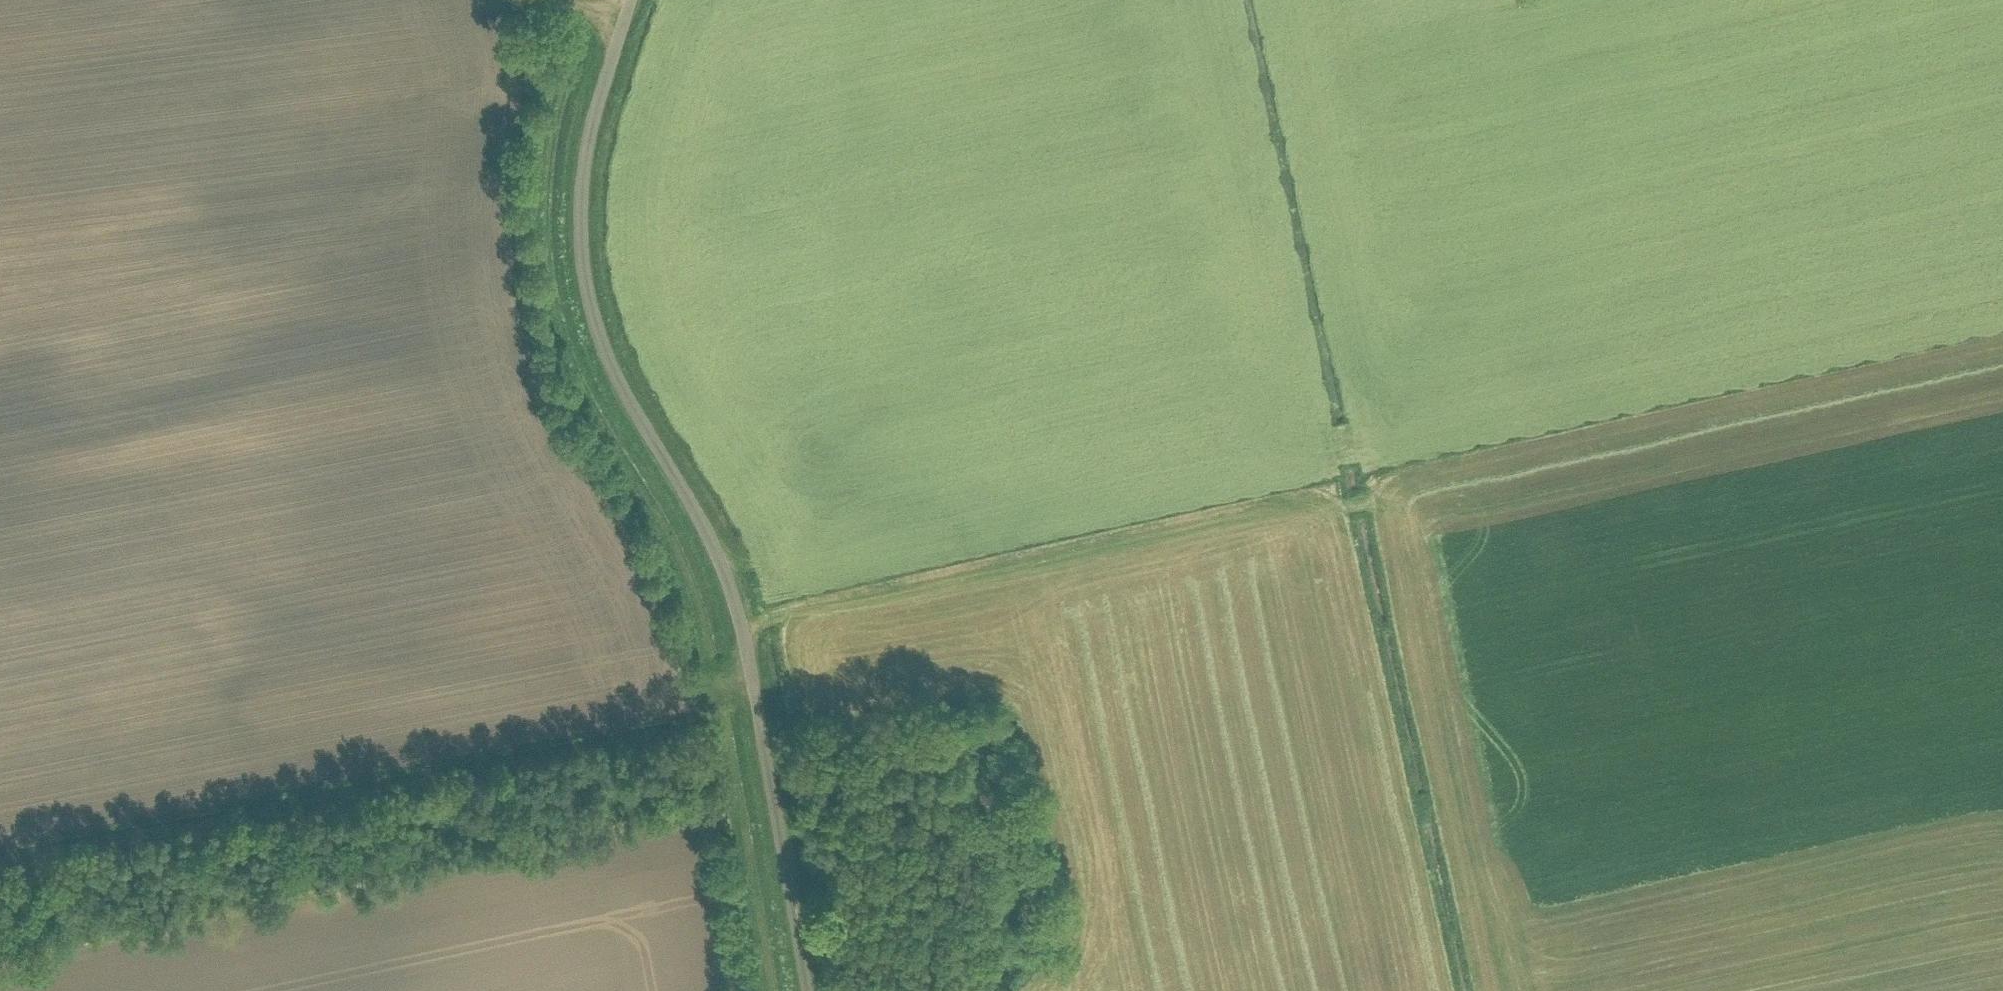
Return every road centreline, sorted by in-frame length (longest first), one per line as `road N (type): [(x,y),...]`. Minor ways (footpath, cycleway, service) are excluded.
road 1 (unclassified): [(806,990),(729,589),(696,511),(612,370),(585,284),(578,217),(585,137),(624,0)]
road 2 (track): [(963,990),(996,925),(1001,859),(974,730),(949,725),(767,757)]

